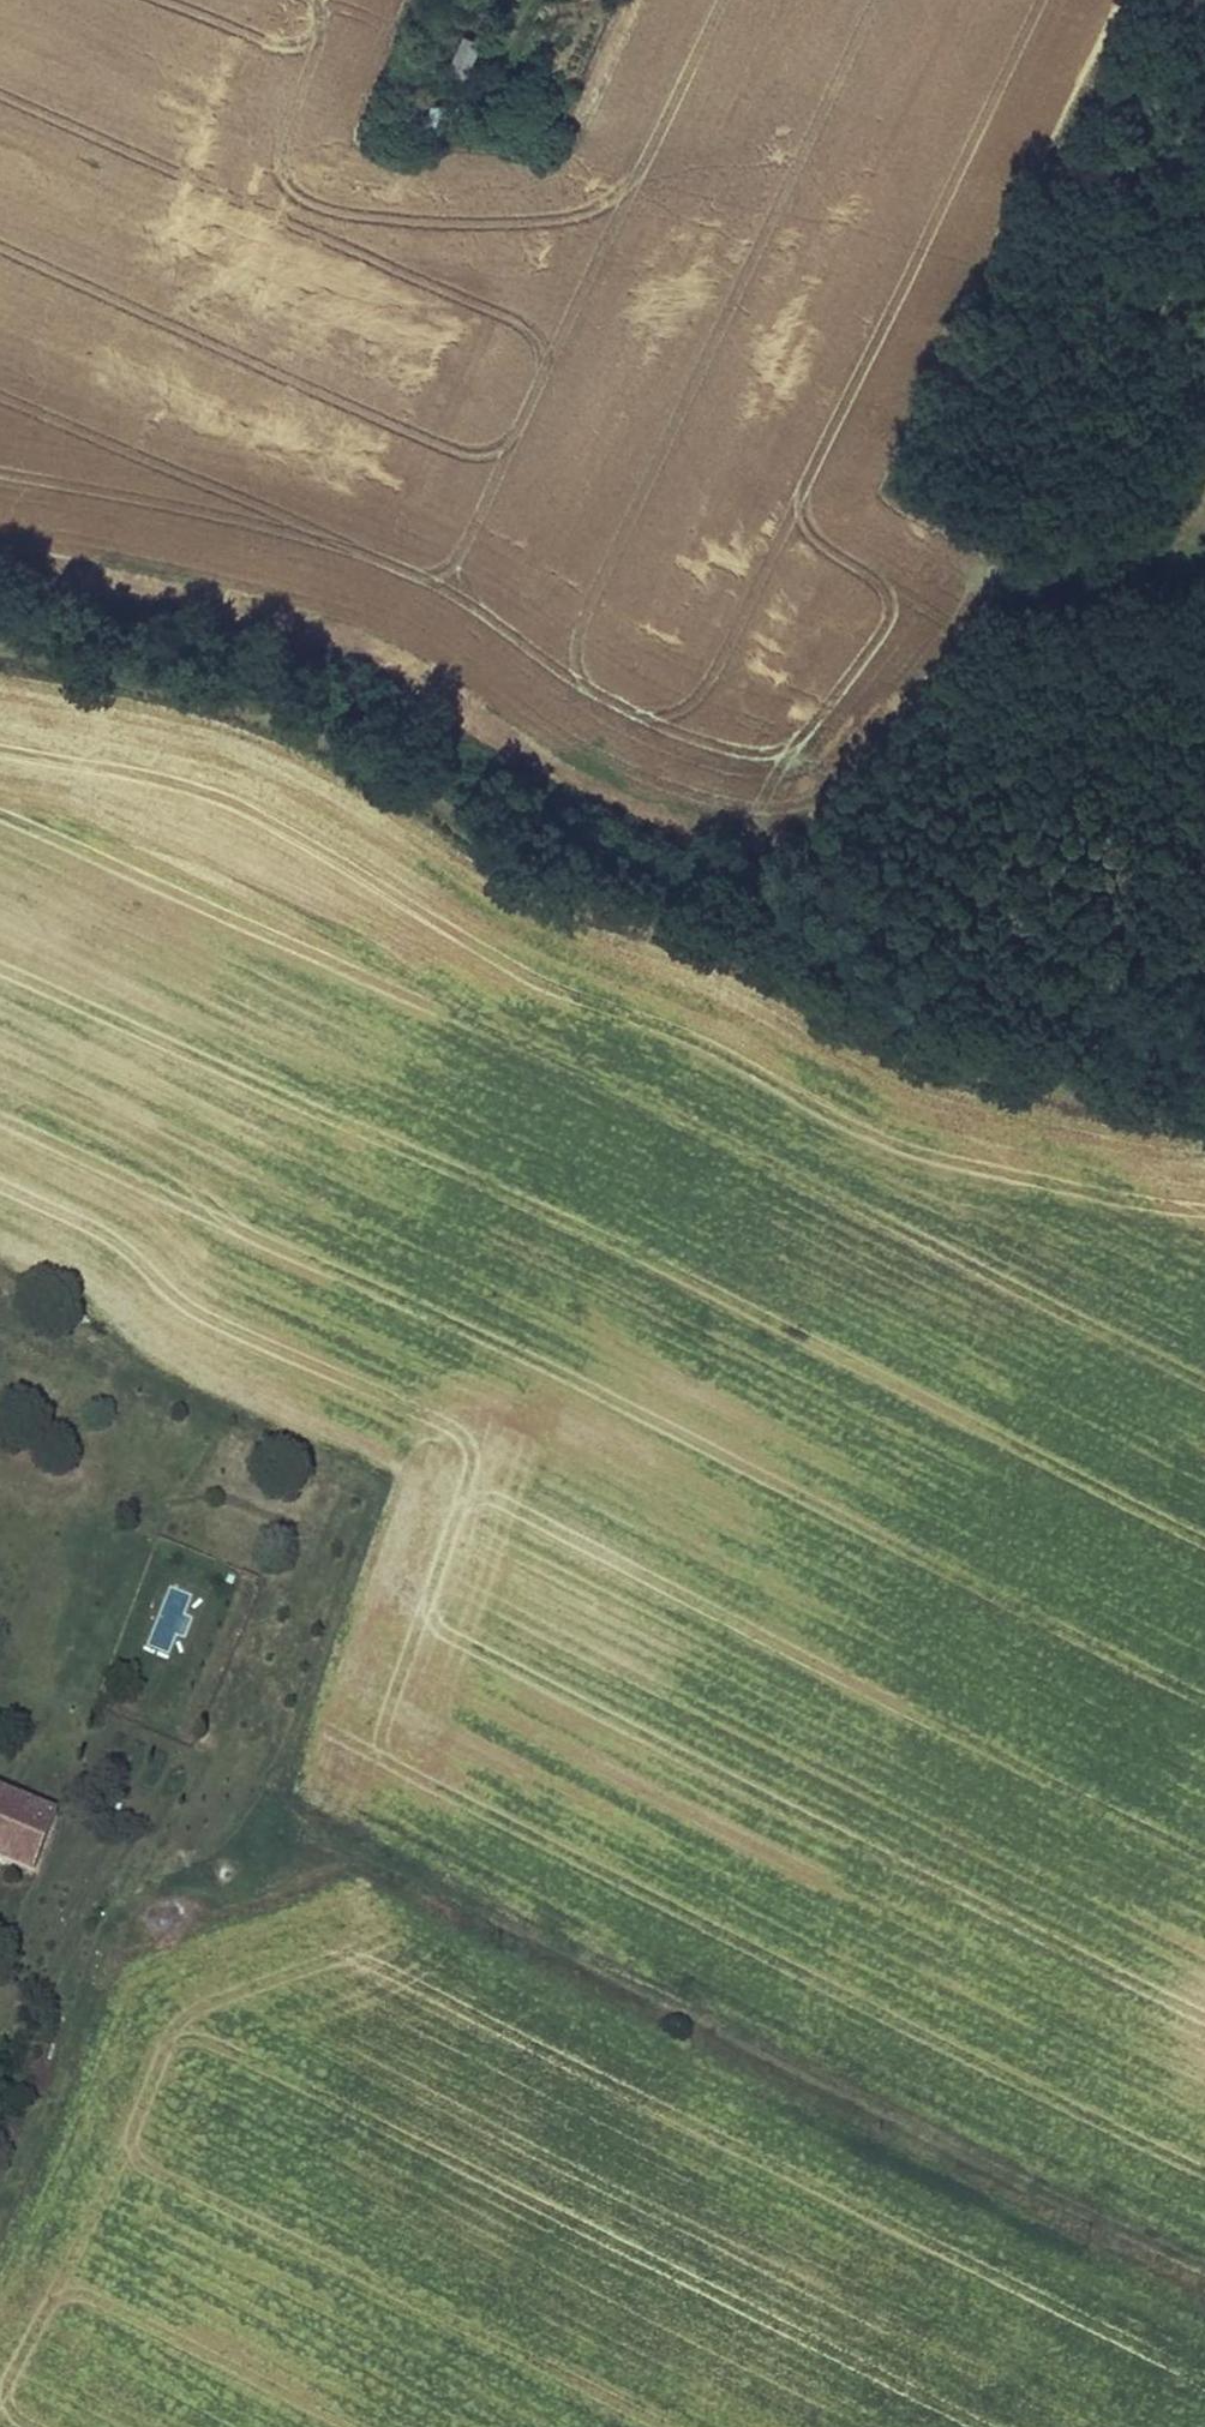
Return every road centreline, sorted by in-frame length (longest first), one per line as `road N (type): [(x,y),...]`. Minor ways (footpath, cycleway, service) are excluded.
road 1 (track): [(0,671),(278,728),(591,952),(713,972),(1009,1094),(1204,1135)]
road 2 (track): [(1204,2269),(801,2069),(366,1840),(288,1816),(248,1818),(133,1864)]

